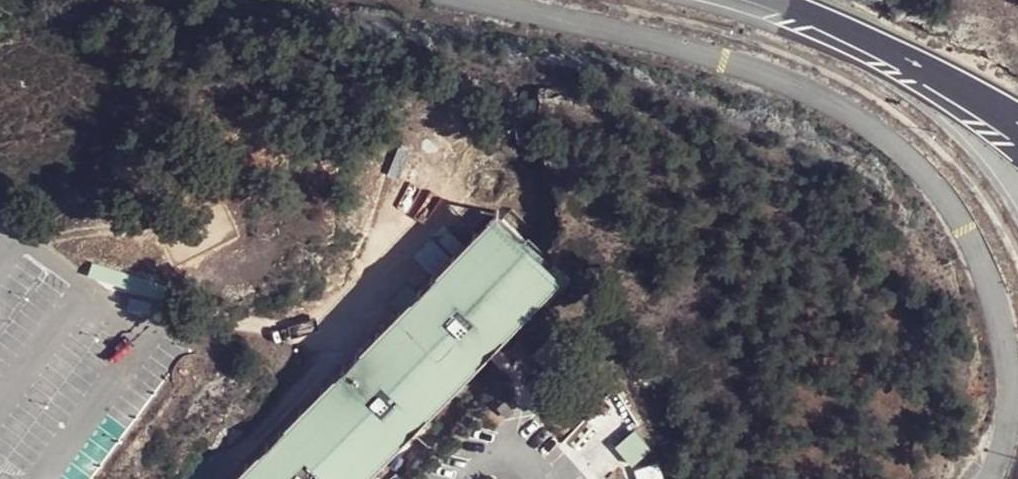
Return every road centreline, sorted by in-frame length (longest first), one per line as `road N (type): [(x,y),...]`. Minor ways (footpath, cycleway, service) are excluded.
road 1 (motorway): [(798,0),(1017,117)]

